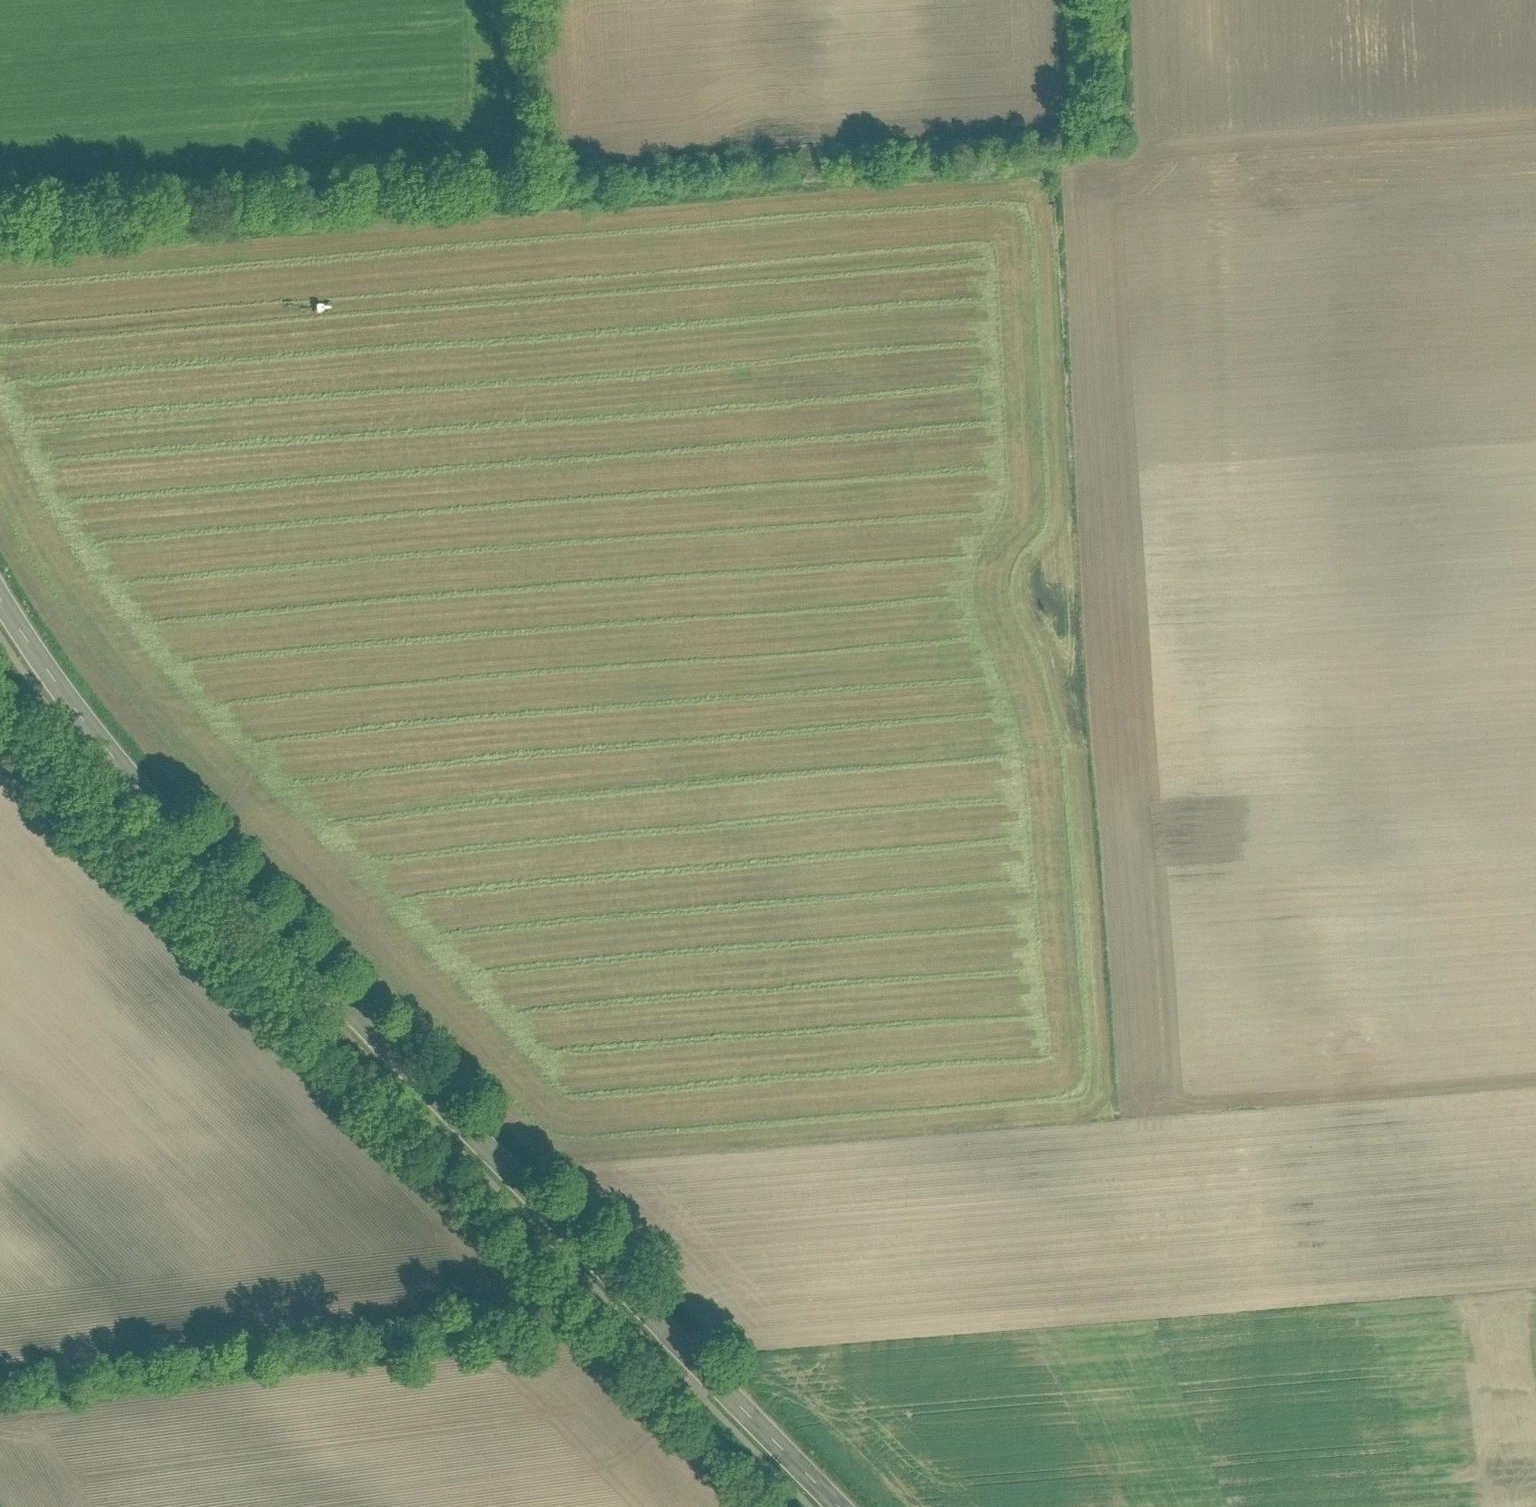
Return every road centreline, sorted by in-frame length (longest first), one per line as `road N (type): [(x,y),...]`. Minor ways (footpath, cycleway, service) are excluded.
road 1 (tertiary): [(0,598),(84,716),(205,859),(845,1506)]

